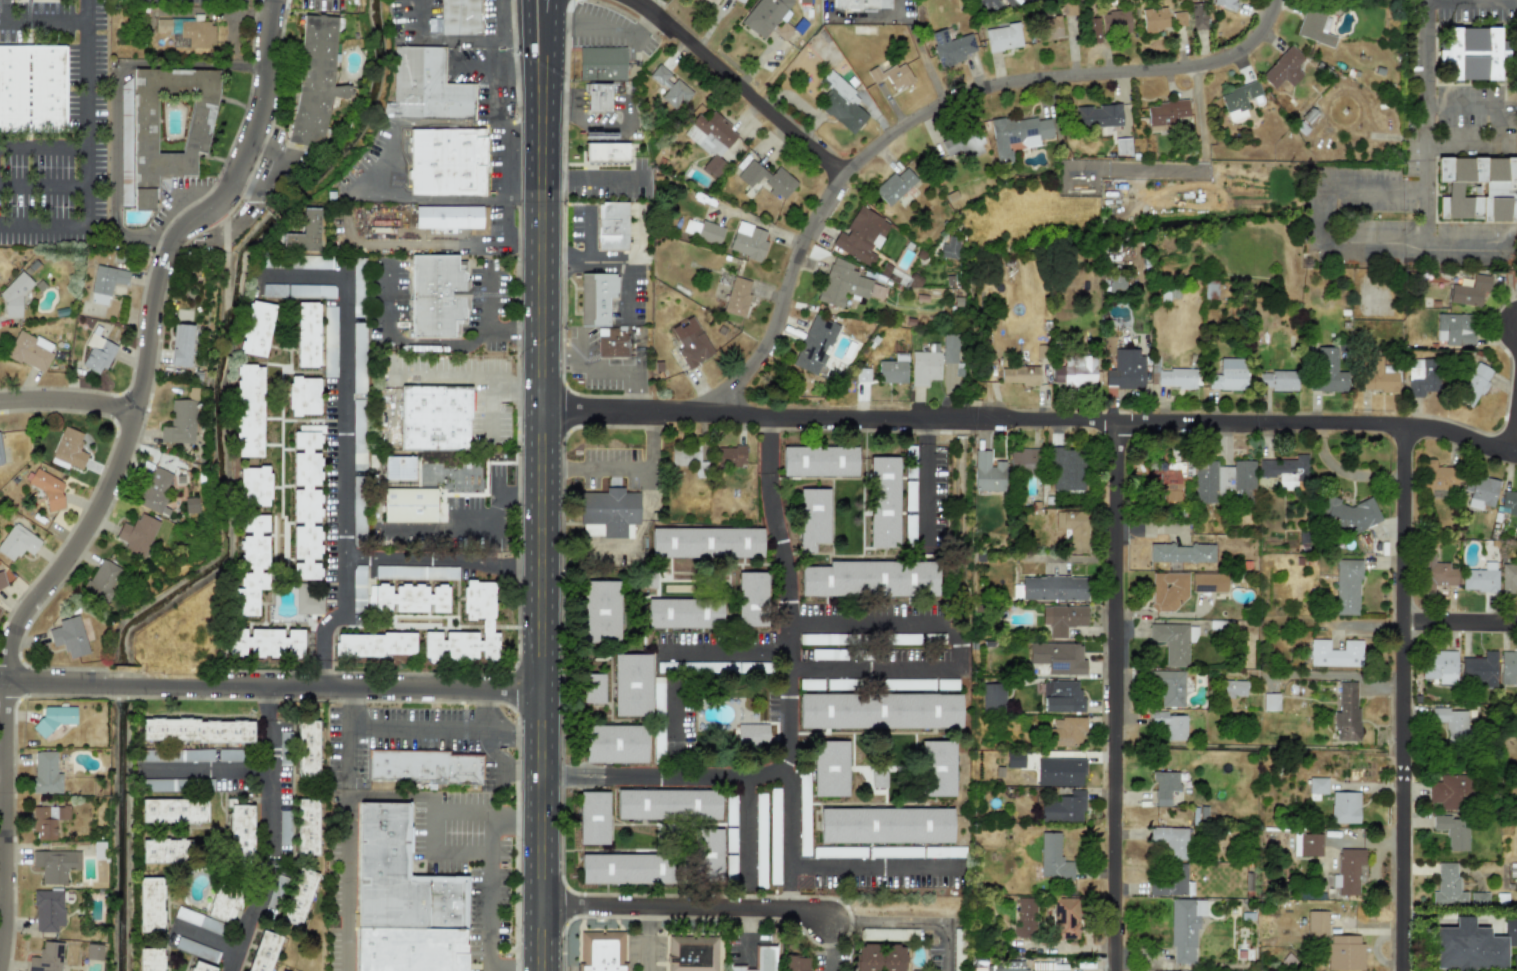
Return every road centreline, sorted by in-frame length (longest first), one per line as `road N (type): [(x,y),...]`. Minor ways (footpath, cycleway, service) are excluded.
road 1 (residential): [(541,413),(1409,433),(1516,458)]
road 2 (secondary): [(540,970),(540,70)]
road 3 (residential): [(722,415),(729,393),(769,345),(797,259),(845,175),(915,124),(996,90),(1235,65),(1272,31),(1282,0)]
road 4 (residential): [(0,677),(28,608),(99,513),(118,469),(169,245),(226,197),(260,124),(275,0)]
road 5 (residential): [(1119,970),(1122,426)]
road 6 (residential): [(0,682),(541,693)]
road 7 (residential): [(1407,970),(1409,433)]
road 8 (residential): [(345,558),(340,279),(263,273)]
road 9 (residential): [(540,908),(785,910),(829,923)]
road 10 (residential): [(635,0),(845,175)]
road 11 (residential): [(0,953),(0,782)]
road 12 (residential): [(499,564),(345,558)]
road 13 (residential): [(0,402),(136,411)]

